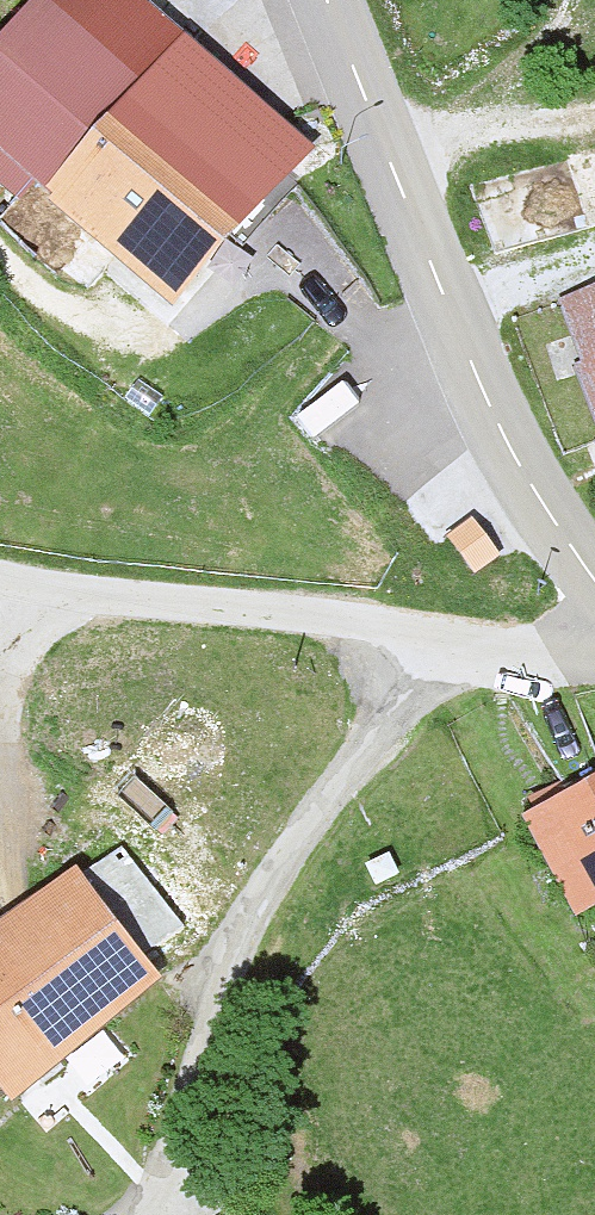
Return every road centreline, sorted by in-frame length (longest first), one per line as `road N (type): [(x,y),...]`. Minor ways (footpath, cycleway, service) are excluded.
road 1 (tertiary): [(594,577),(526,488),(328,0)]
road 2 (track): [(421,634),(256,917),(166,1176)]
road 3 (unclassified): [(0,577),(509,646),(594,650)]

